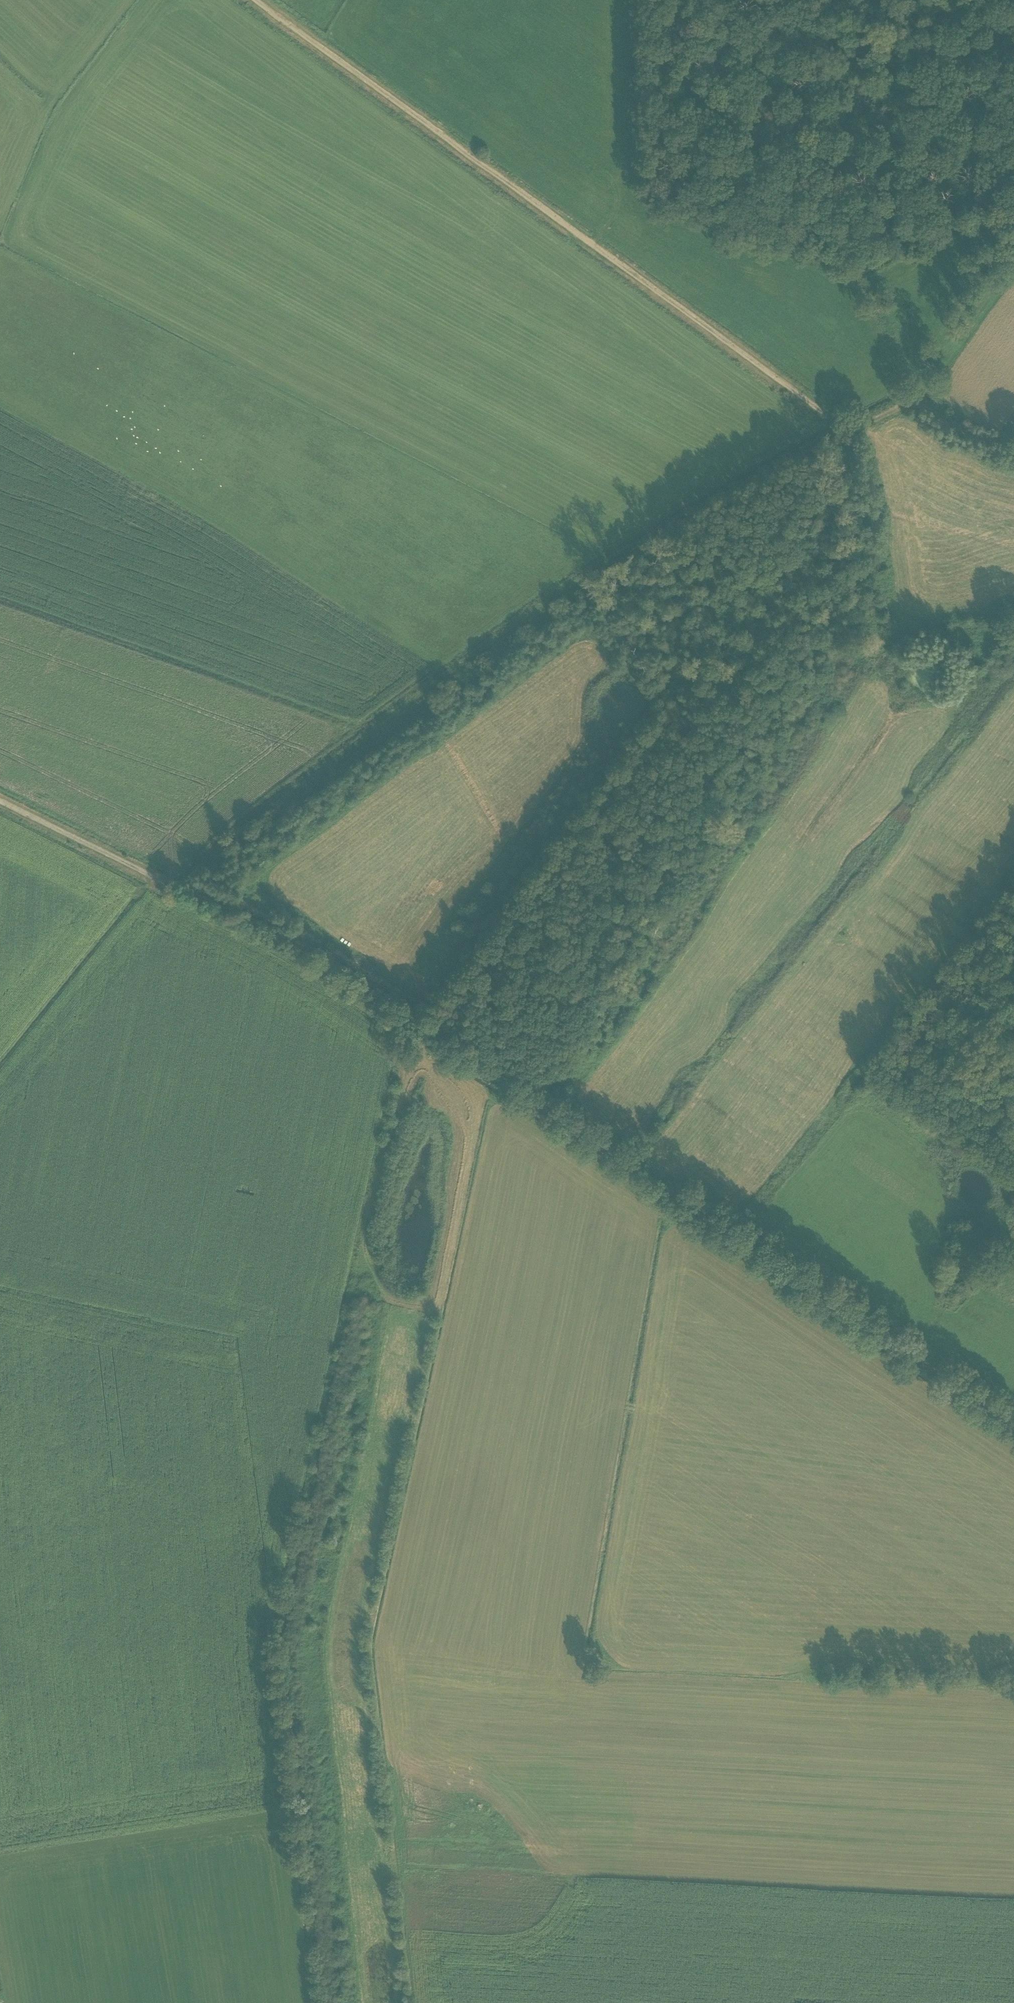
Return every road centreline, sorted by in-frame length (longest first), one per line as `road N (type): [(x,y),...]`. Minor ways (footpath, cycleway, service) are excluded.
road 1 (track): [(0,802),(307,953),(1013,1425)]
road 2 (track): [(256,0),(850,425),(914,393),(964,431),(1013,441)]

